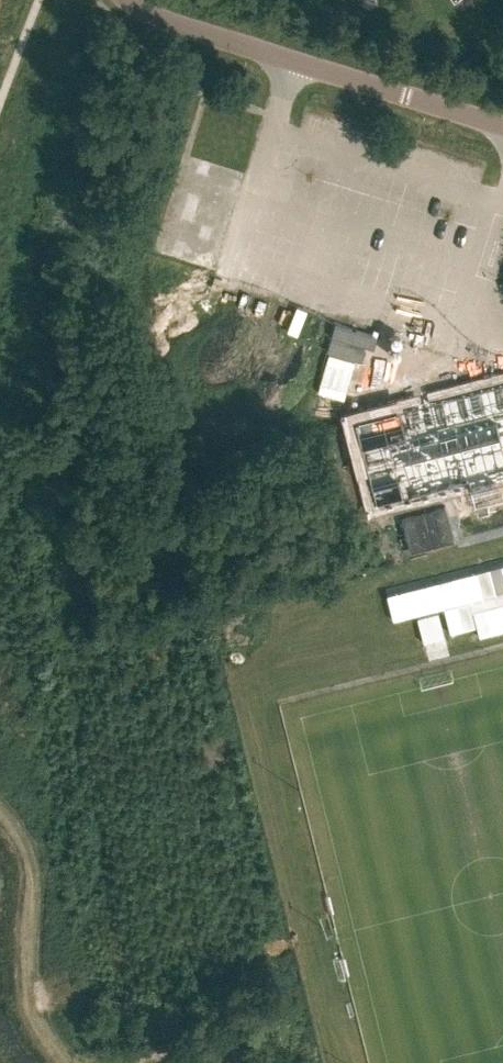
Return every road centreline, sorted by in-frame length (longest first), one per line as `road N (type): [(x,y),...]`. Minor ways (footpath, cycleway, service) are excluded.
road 1 (unclassified): [(502,127),(204,33),(132,0)]

